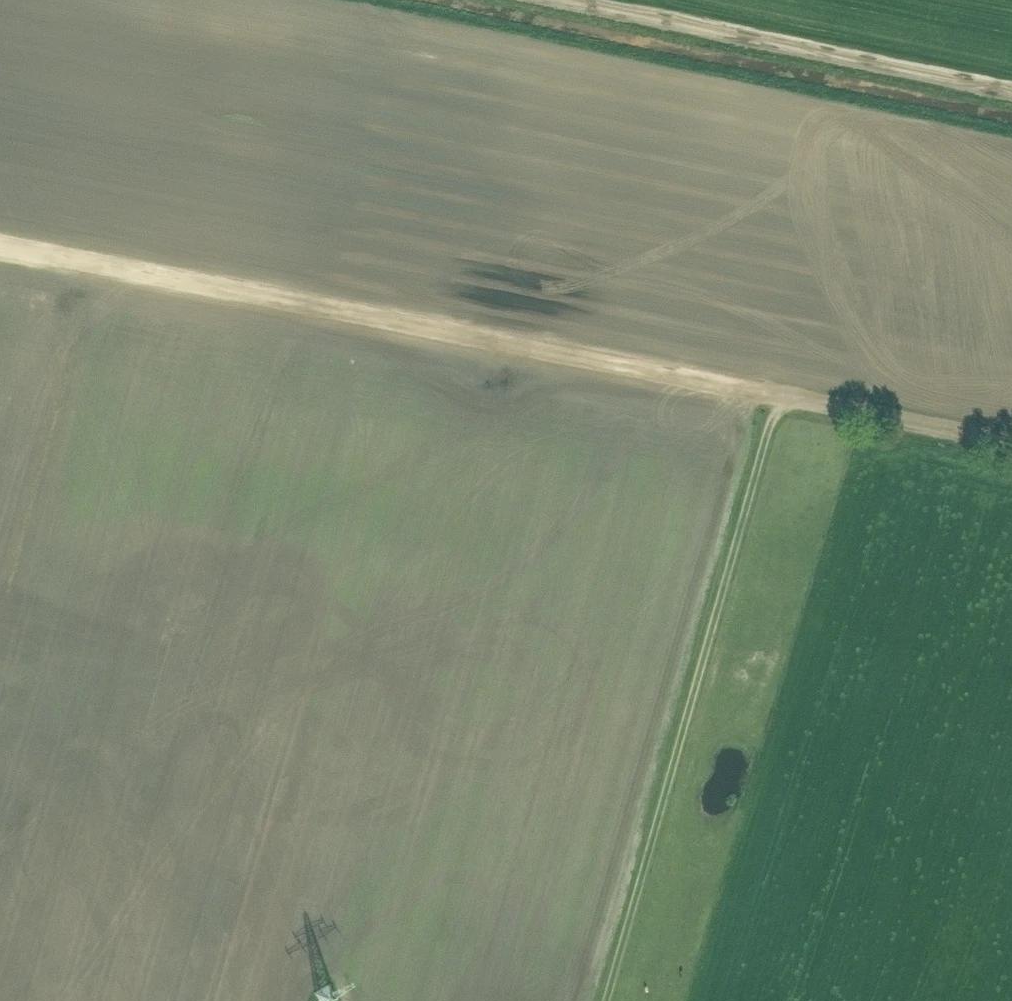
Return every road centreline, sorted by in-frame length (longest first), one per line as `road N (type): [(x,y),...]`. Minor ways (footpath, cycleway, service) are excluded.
road 1 (track): [(1011,447),(0,248)]

